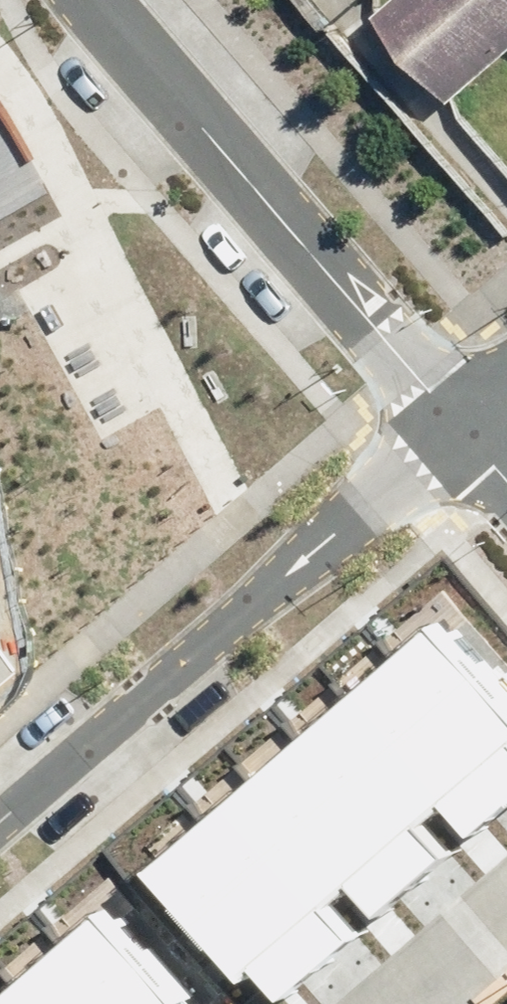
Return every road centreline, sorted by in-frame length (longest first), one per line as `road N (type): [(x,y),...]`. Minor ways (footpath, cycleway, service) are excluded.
road 1 (residential): [(465,411),(0,812)]
road 2 (residential): [(465,411),(112,0)]
road 3 (residential): [(412,995),(506,911)]

